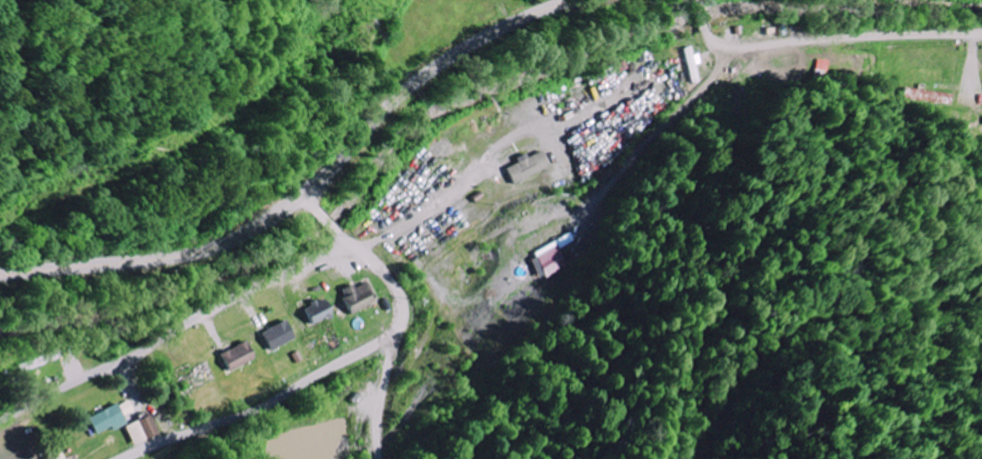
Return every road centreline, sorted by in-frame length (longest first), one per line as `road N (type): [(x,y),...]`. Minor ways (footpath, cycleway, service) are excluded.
road 1 (tertiary): [(0,275),(226,246),(291,208),(451,56),(577,0)]
road 2 (residential): [(129,458),(260,409),(398,331),(402,308),(387,277),(305,196)]
road 3 (residential): [(0,425),(348,243)]
road 4 (residential): [(701,0),(711,43),(731,50),(981,34)]

